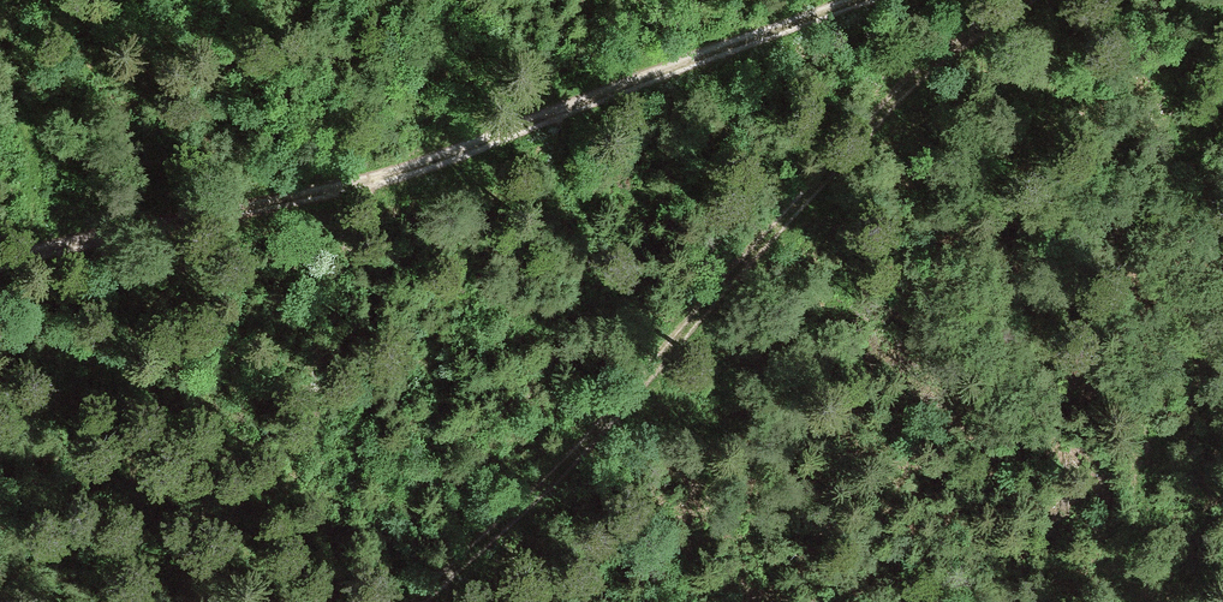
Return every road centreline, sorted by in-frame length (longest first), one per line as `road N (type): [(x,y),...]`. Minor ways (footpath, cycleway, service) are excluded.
road 1 (track): [(861,0),(461,159),(0,277)]
road 2 (track): [(420,601),(573,463),(896,98),(1025,0)]

